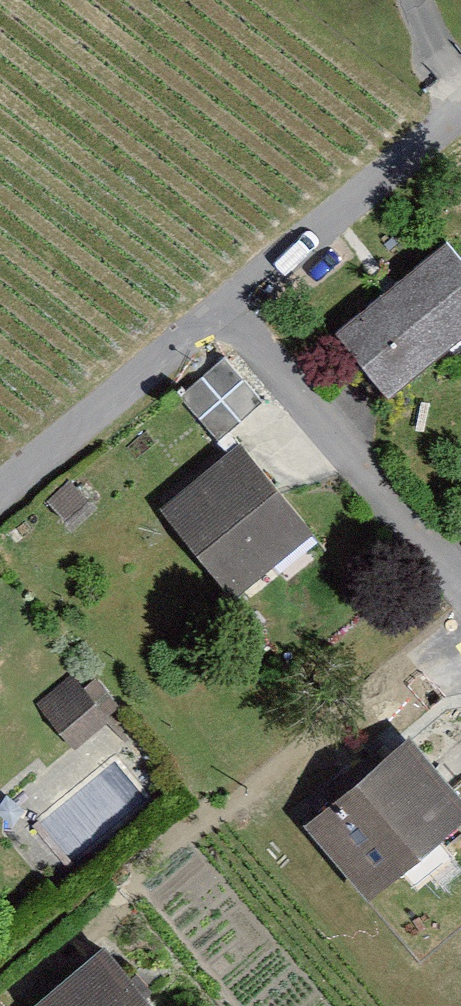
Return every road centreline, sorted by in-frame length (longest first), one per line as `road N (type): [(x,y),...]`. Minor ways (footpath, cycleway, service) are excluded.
road 1 (residential): [(224,309),(460,585)]
road 2 (residential): [(460,115),(224,309)]
road 3 (residential): [(224,309),(0,499)]

